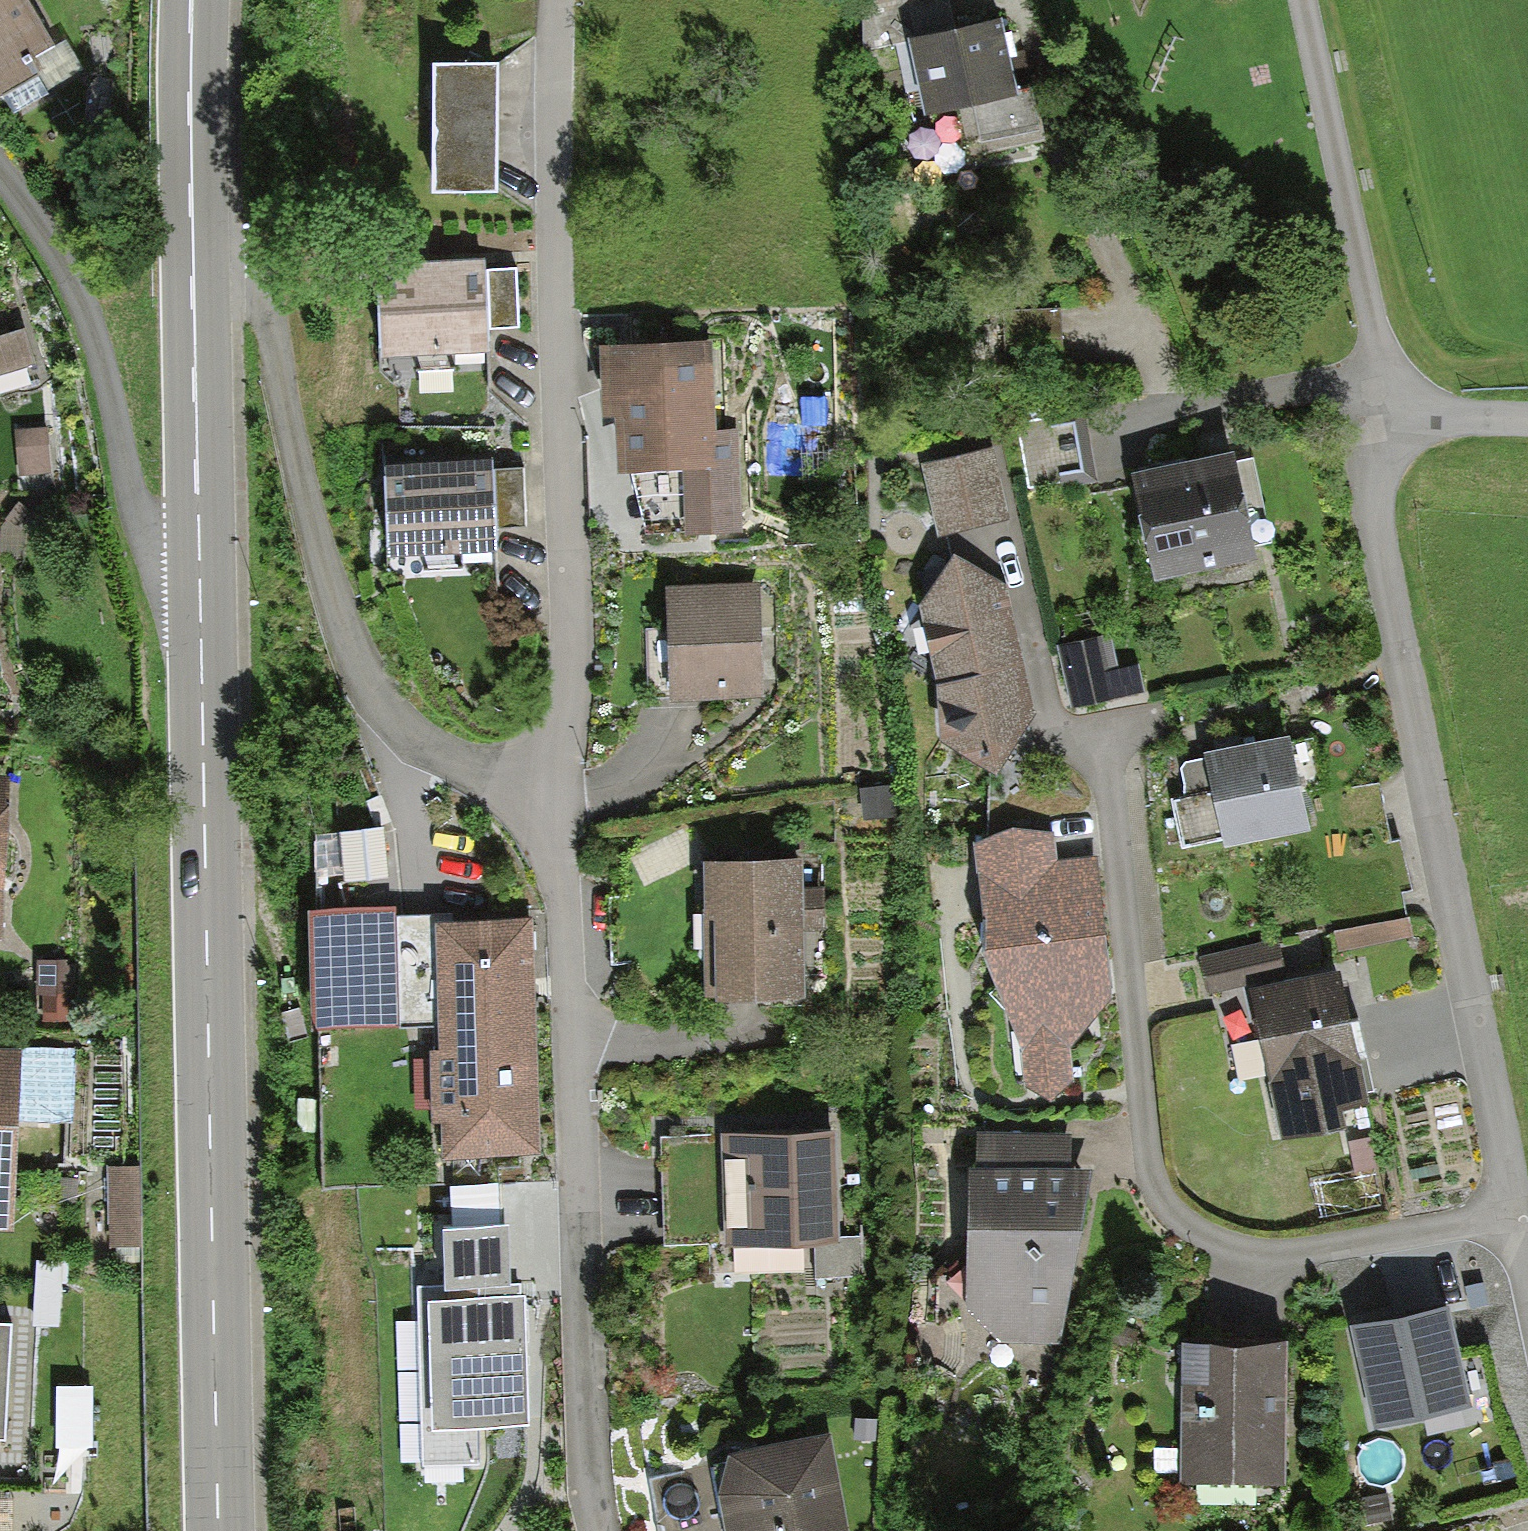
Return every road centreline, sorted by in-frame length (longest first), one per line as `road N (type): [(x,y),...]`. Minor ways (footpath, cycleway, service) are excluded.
road 1 (primary): [(201,588),(221,1530)]
road 2 (residential): [(1103,740),(1146,1154),(1167,1200),(1198,1228),(1273,1249),(1506,1214)]
road 3 (residential): [(1398,412),(1371,488),(1506,1214)]
road 4 (residential): [(560,774),(560,0)]
road 5 (residential): [(595,1530),(585,1450),(560,774)]
road 6 (residential): [(560,774),(464,765),(405,731),(368,685),(346,630),(270,307),(256,284),(194,268)]
road 7 (residential): [(0,185),(66,278),(90,328),(139,518),(164,567),(201,588)]
road 8 (residential): [(1398,412),(1302,0)]
road 9 (primary): [(194,268),(201,588)]
road 10 (primary): [(191,0),(194,268)]
road 11 (residential): [(1527,418),(1398,412)]

